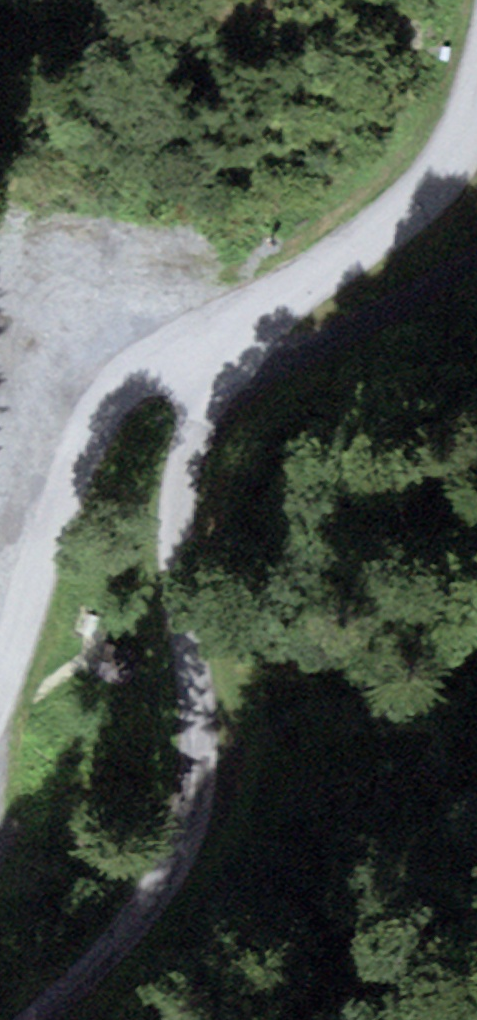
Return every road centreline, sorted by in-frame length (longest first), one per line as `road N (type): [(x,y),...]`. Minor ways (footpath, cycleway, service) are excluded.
road 1 (unclassified): [(33,1019),(131,927),(164,877),(192,809),(203,737),(177,514),(180,465),(197,414),(196,355)]
road 2 (unclassified): [(0,671),(46,500),(83,423),(114,388),(196,355)]
road 3 (unclassified): [(196,355),(417,205),(448,168),(476,106)]
road 4 (track): [(476,257),(372,325),(314,347),(271,352),(230,338)]
road 5 (track): [(0,295),(196,355)]

